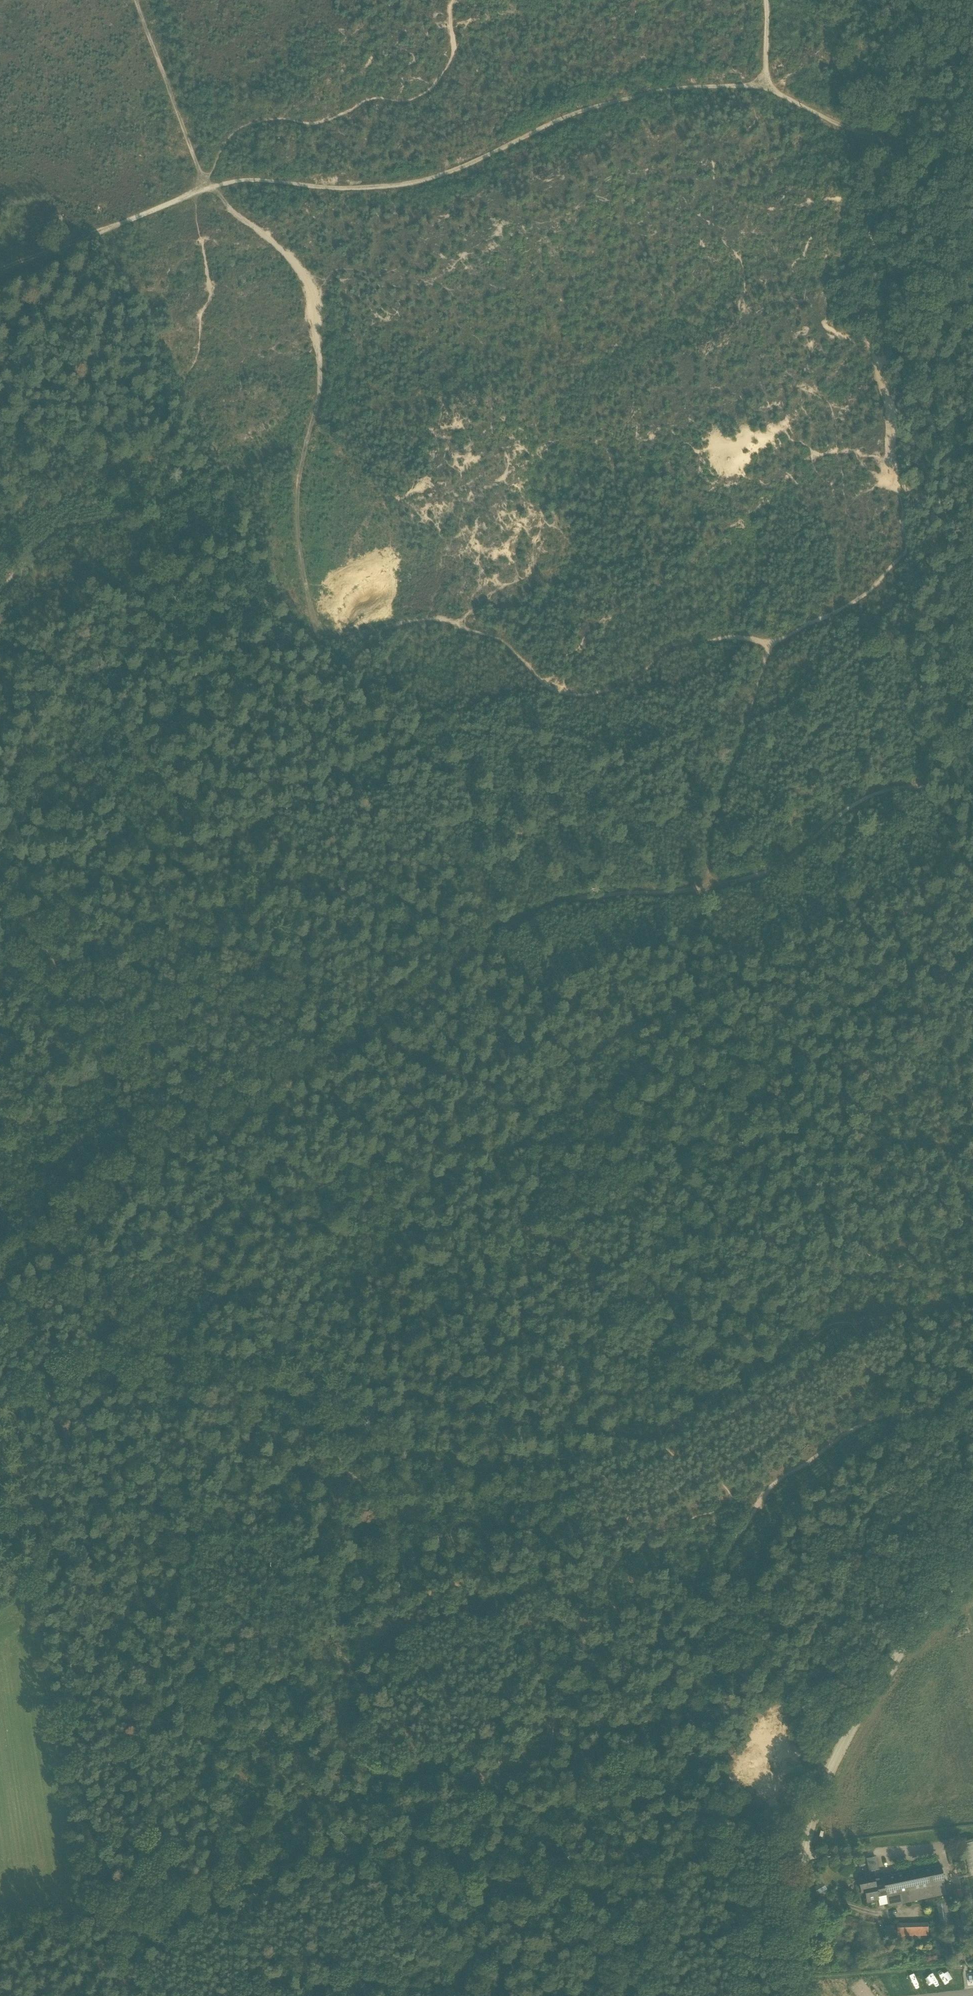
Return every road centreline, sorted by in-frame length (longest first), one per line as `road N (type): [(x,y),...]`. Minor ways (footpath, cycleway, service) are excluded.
road 1 (unclassified): [(798,1995),(792,1904),(825,1772),(864,1700),(972,1559)]
road 2 (track): [(495,1881),(616,1884),(660,1874),(732,1839),(802,1850)]
road 3 (track): [(190,1898),(321,1857),(410,1877),(495,1881)]
road 4 (track): [(190,1898),(0,1923)]

